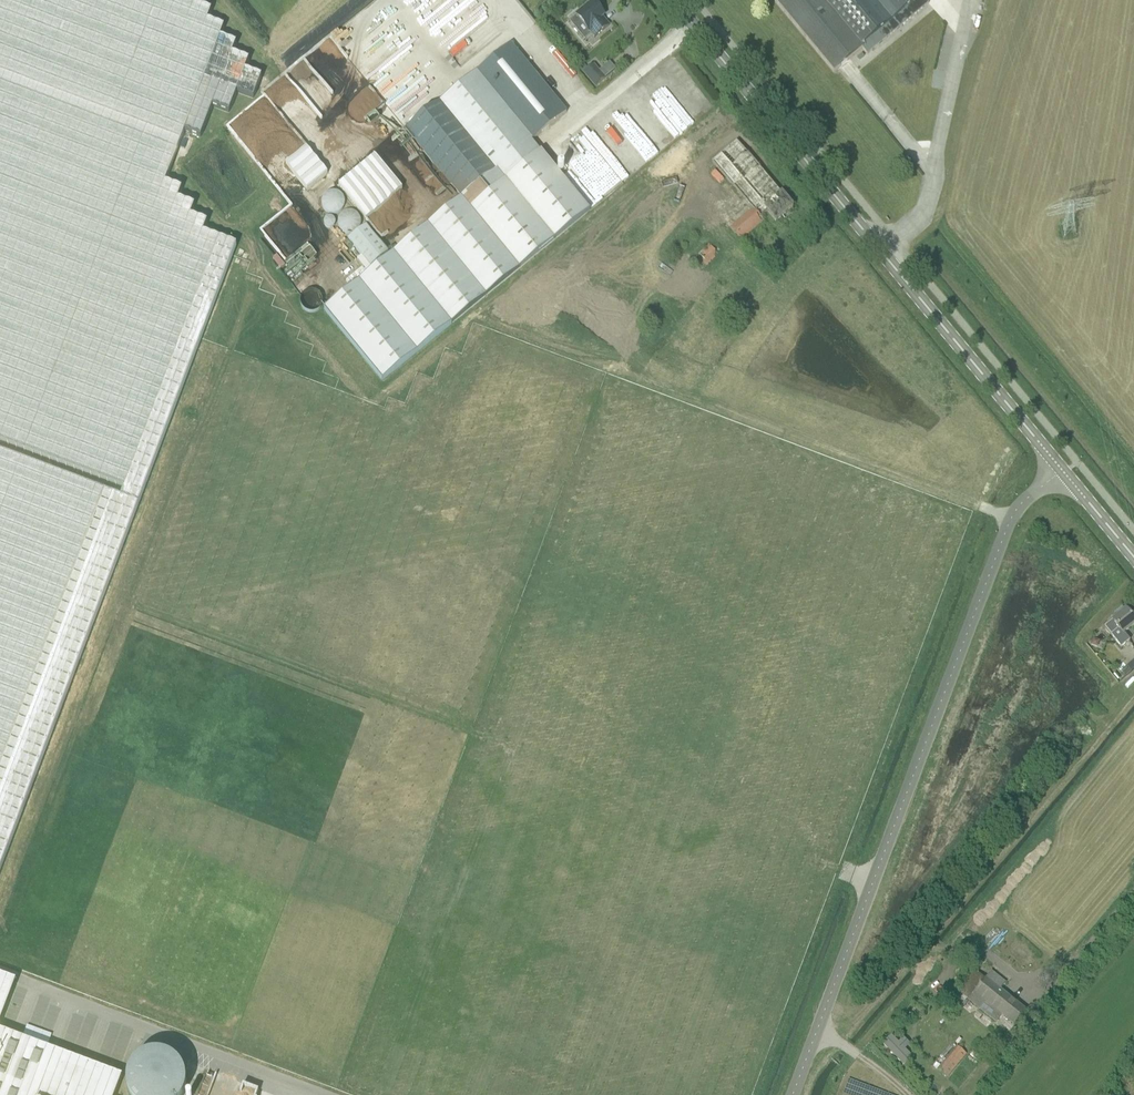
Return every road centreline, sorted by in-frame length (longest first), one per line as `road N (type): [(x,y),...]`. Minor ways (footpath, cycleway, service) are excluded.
road 1 (unclassified): [(1062,471),(1011,518),(793,1094)]
road 2 (tertiary): [(1062,471),(673,0)]
road 3 (track): [(838,1041),(1133,688)]
road 4 (unclassified): [(44,989),(323,1094)]

